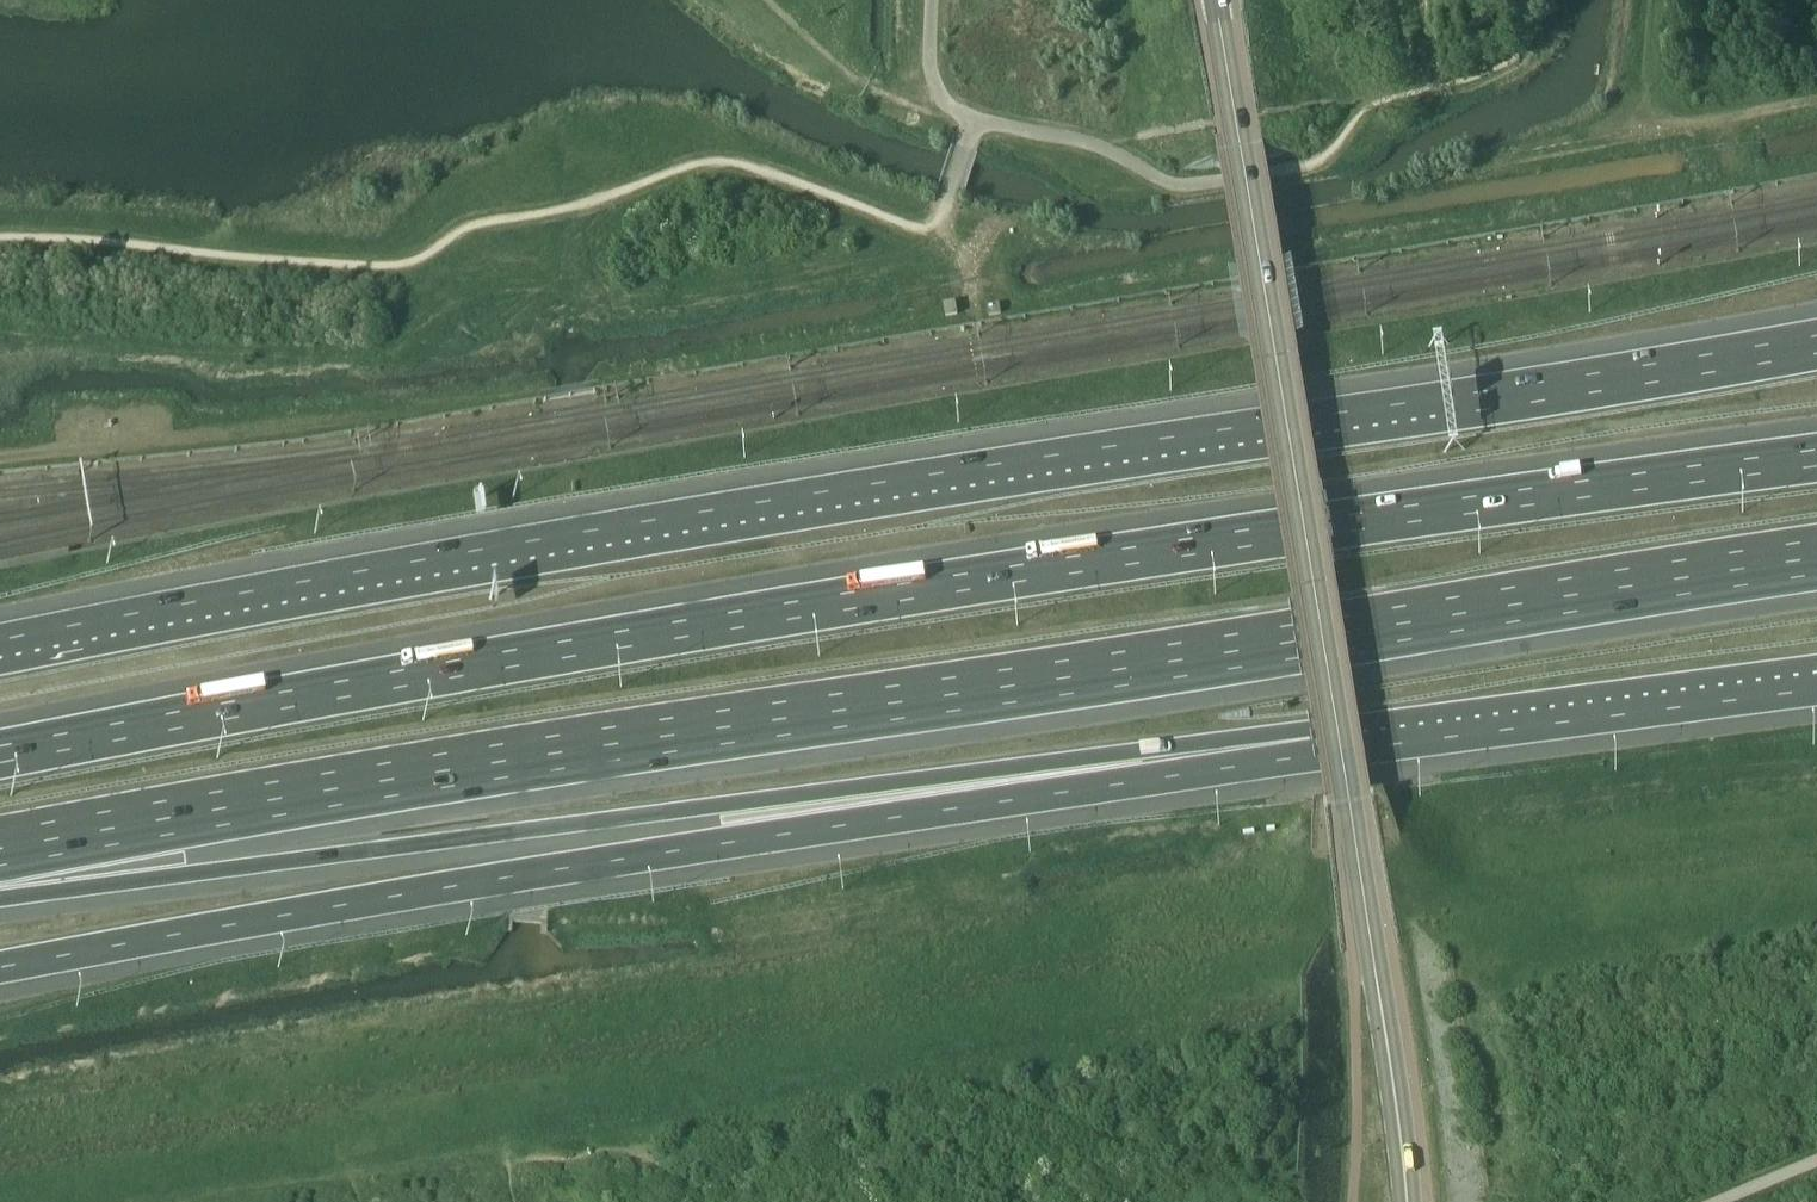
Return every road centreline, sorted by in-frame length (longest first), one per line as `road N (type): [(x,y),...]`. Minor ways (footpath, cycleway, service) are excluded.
road 1 (motorway): [(1816,454),(1495,492),(362,686),(0,763)]
road 2 (motorway): [(1816,339),(358,572),(0,643)]
road 3 (motorway): [(0,853),(491,765),(1816,558)]
road 4 (motorway): [(0,971),(585,863),(1367,742)]
road 5 (motorway): [(0,880),(188,870),(782,796),(1367,742)]
road 6 (tertiary): [(1408,1201),(1214,0)]
road 7 (motorway): [(1367,742),(1816,680)]
road 8 (track): [(0,464),(169,446)]
road 9 (track): [(1816,94),(1702,120),(1649,120)]

